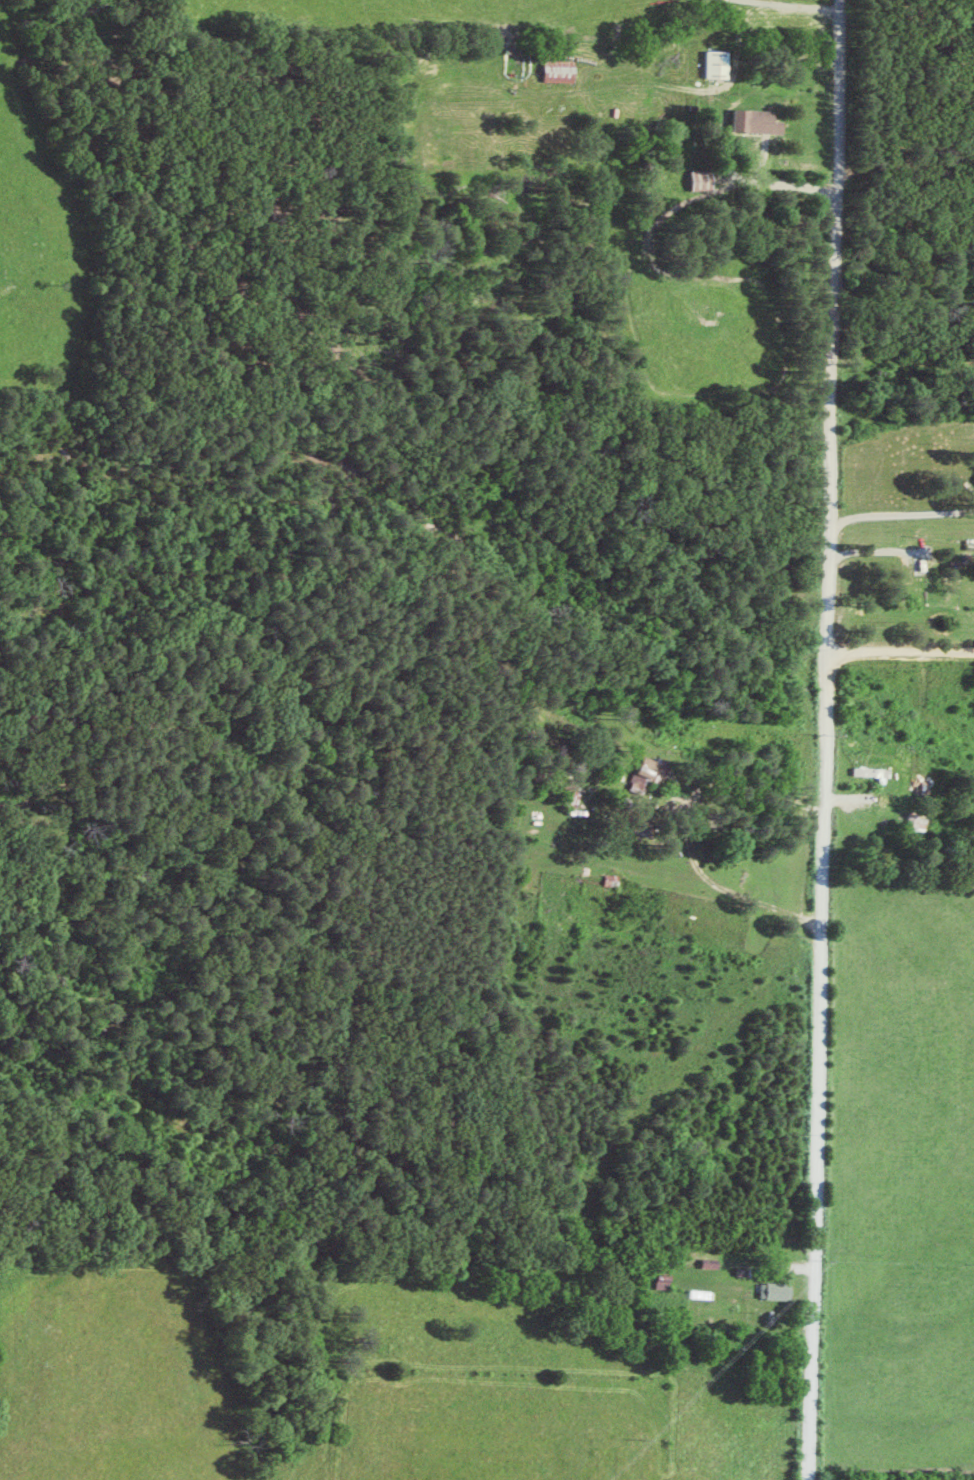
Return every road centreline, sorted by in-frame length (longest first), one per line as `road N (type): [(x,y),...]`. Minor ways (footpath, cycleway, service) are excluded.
road 1 (residential): [(804,1479),(838,0)]

